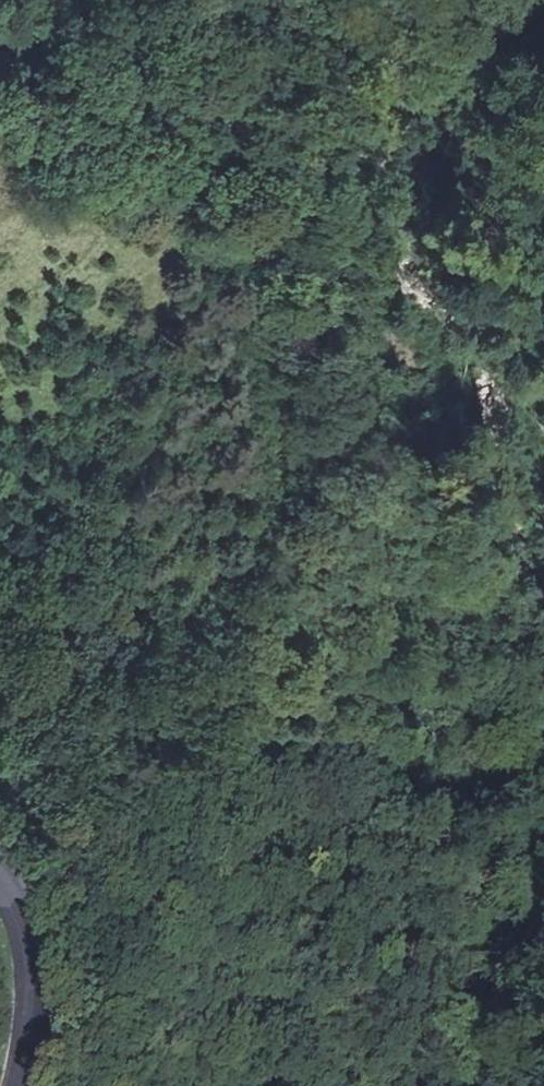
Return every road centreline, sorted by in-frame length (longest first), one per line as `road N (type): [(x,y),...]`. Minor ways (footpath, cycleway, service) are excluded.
road 1 (secondary): [(0,886),(24,931),(30,978),(21,1085)]

